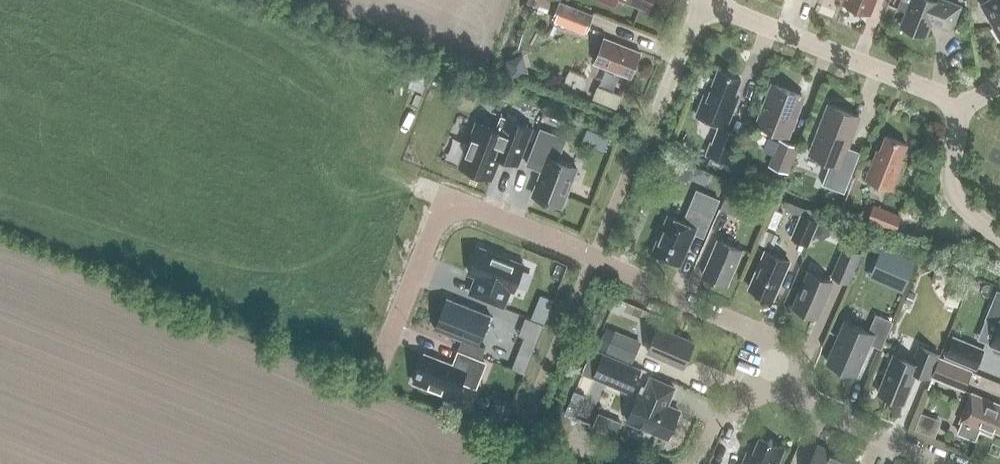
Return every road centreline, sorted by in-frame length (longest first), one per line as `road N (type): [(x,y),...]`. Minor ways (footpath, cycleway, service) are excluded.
road 1 (residential): [(385,353),(444,200),(753,331),(779,394)]
road 2 (residential): [(965,107),(703,3)]
road 3 (residential): [(779,394),(945,463)]
road 4 (residential): [(999,239),(951,195),(947,176),(965,107)]

